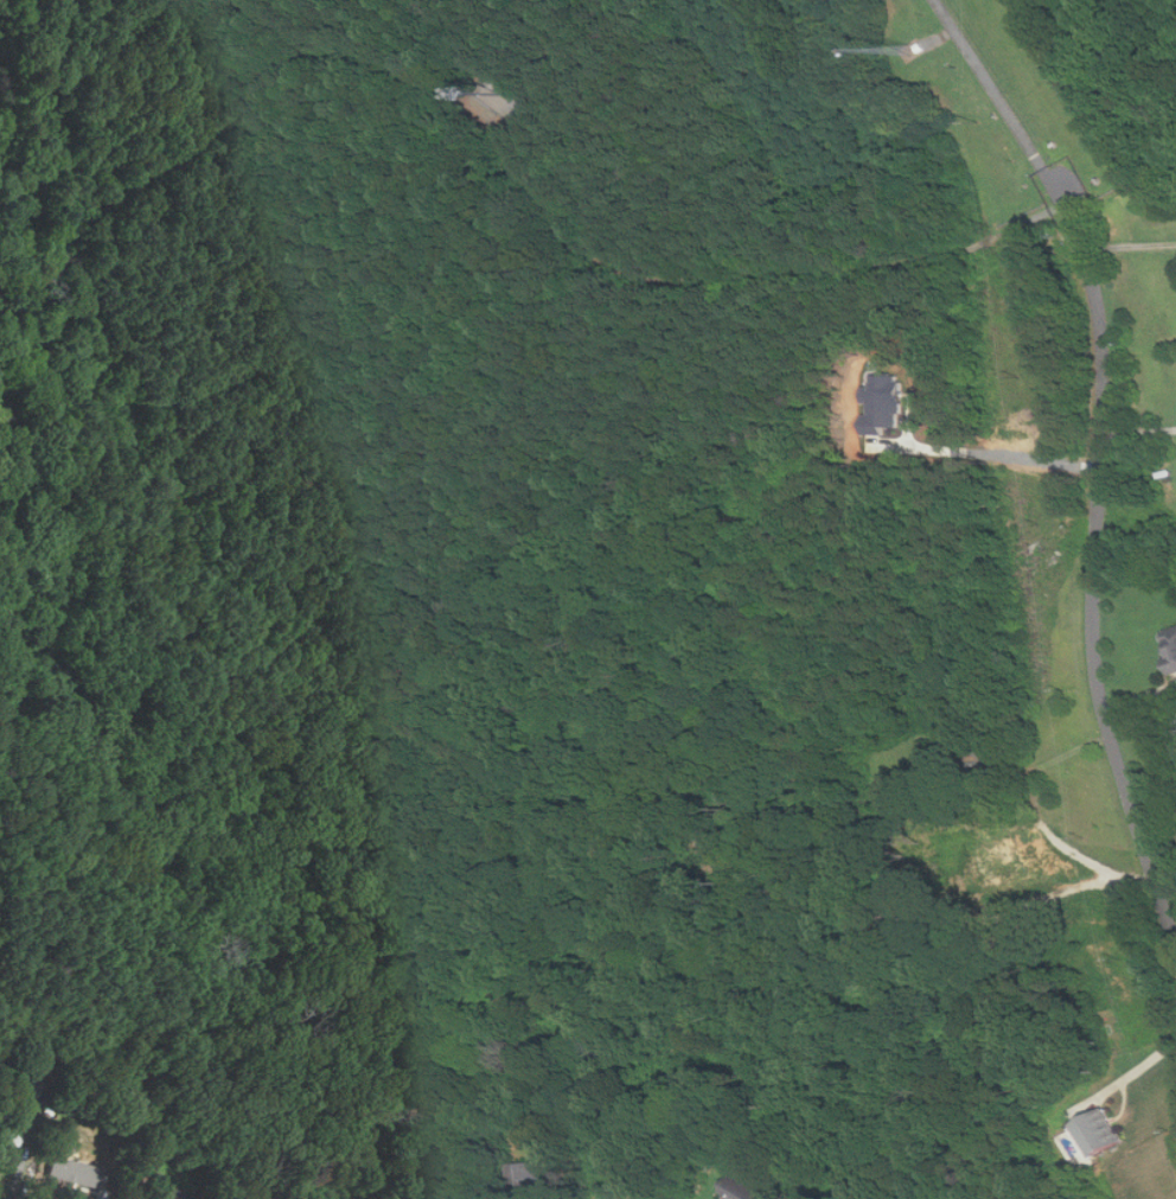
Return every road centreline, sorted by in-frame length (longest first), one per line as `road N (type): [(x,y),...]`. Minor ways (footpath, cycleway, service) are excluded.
road 1 (residential): [(1175,942),(1099,693),(1104,365),(1094,286),(1050,176),(937,0)]

